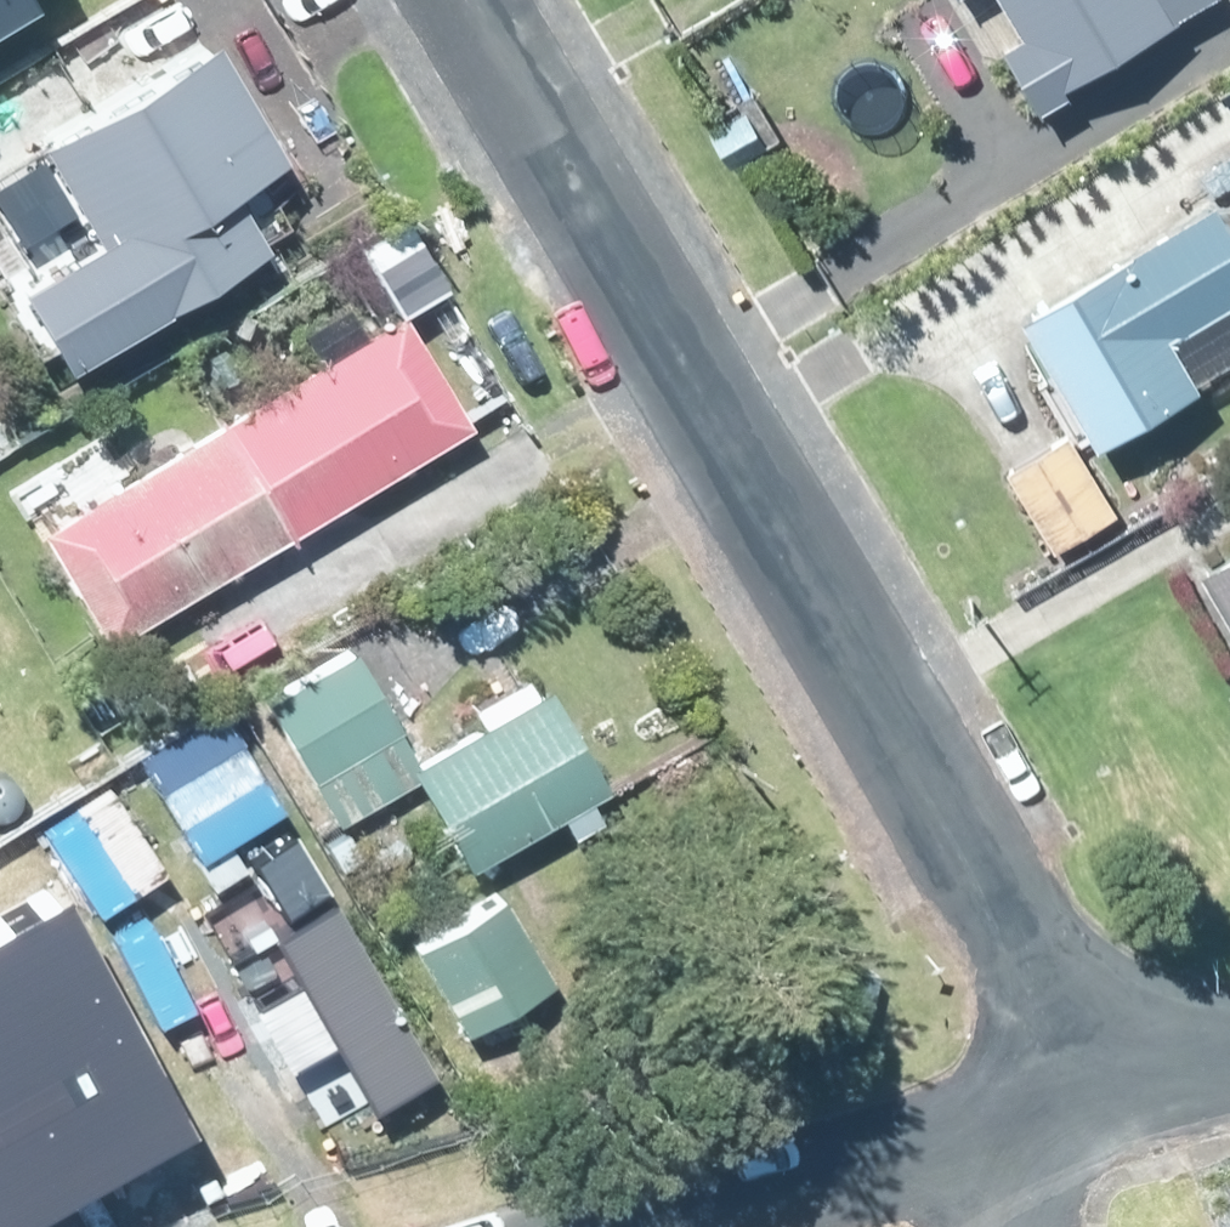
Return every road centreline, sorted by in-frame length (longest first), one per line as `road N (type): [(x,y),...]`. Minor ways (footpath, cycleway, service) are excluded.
road 1 (residential): [(470,0),(1025,939),(1054,1042),(1051,1116)]
road 2 (residential): [(668,1226),(1051,1116)]
road 3 (residential): [(1051,1116),(1229,1068)]

